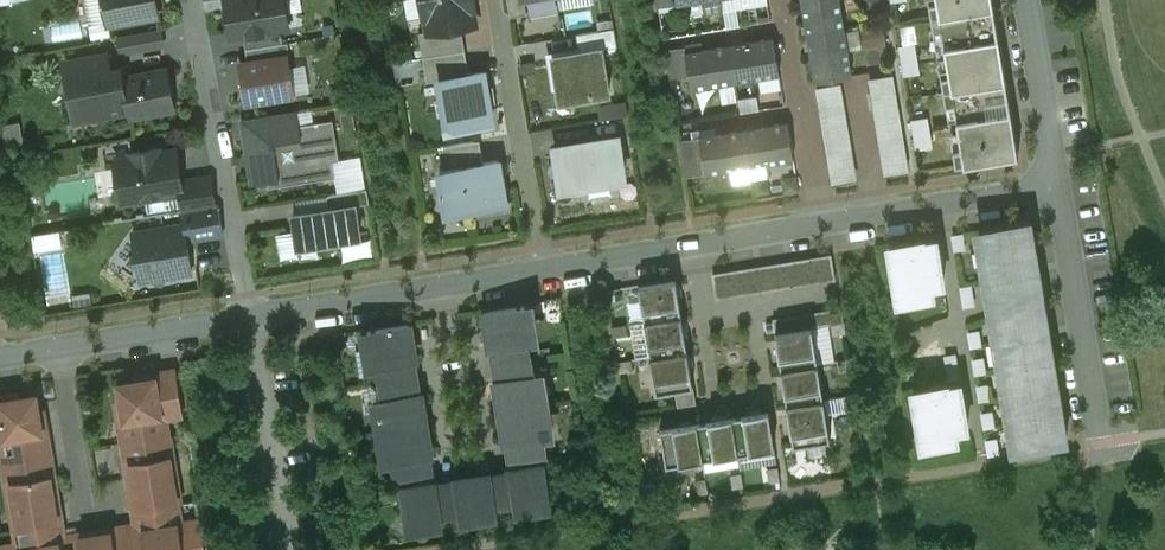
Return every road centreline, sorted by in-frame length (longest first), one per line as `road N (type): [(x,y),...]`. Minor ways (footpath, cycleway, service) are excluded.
road 1 (residential): [(191,0),(249,311)]
road 2 (residential): [(543,262),(249,311)]
road 3 (residential): [(822,221),(543,262)]
road 4 (residential): [(543,262),(497,0)]
road 5 (residential): [(1058,185),(1101,444)]
road 6 (residential): [(249,311),(0,354)]
road 7 (residential): [(1058,185),(822,221)]
road 8 (residential): [(787,0),(822,221)]
road 9 (residential): [(1028,0),(1058,185)]

